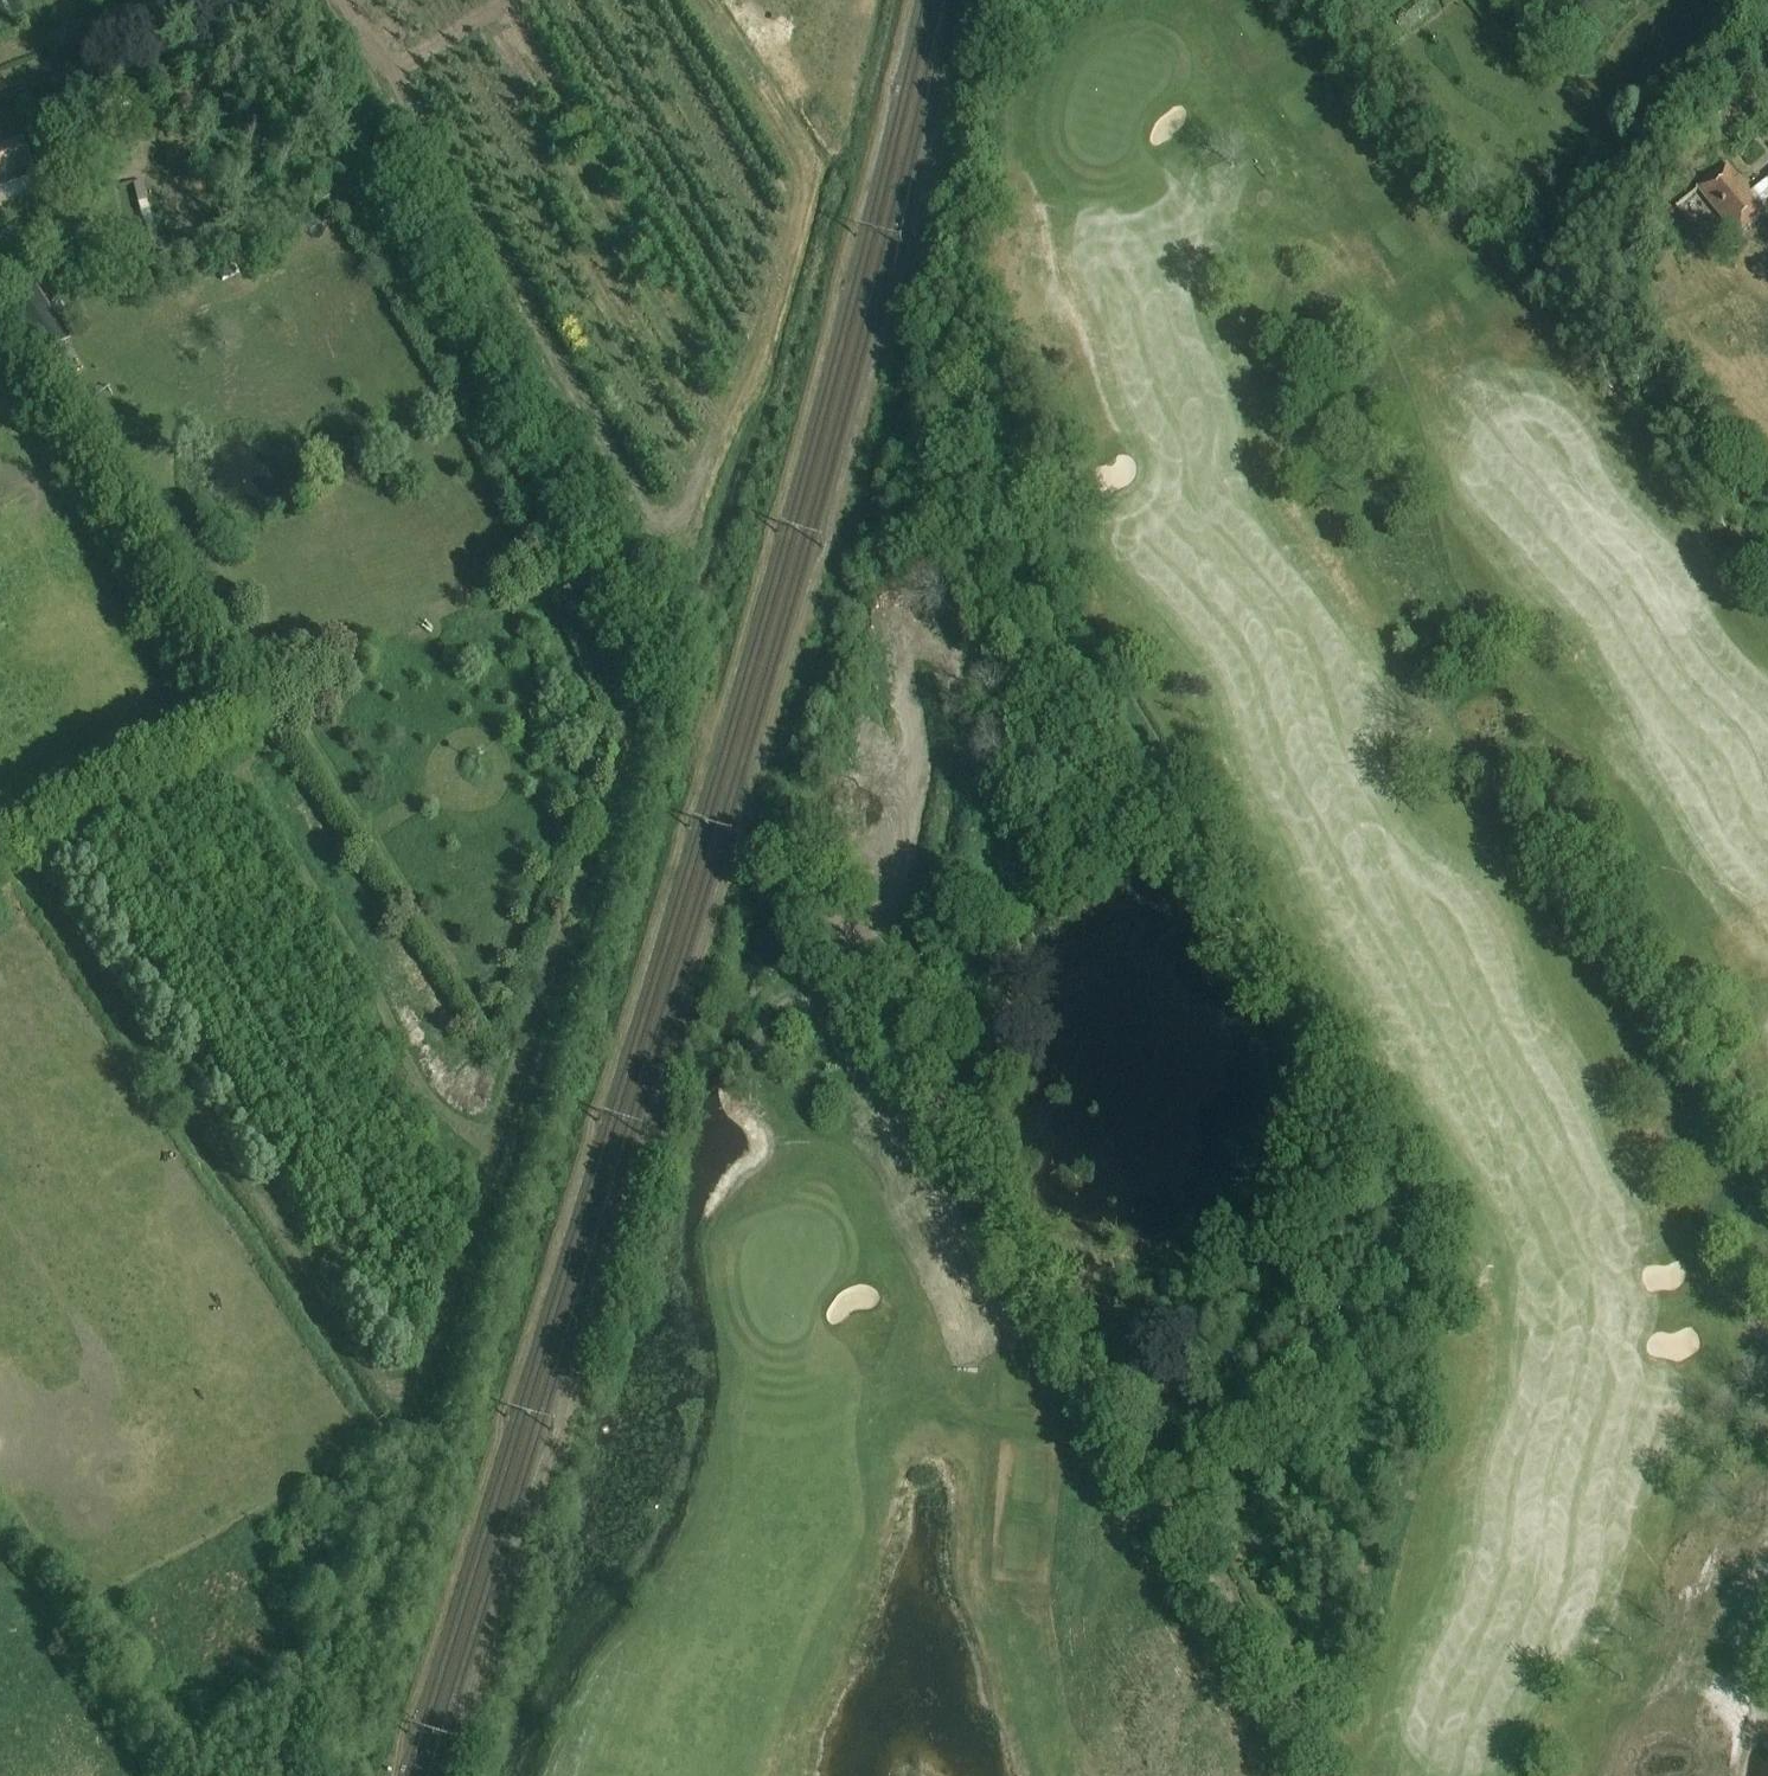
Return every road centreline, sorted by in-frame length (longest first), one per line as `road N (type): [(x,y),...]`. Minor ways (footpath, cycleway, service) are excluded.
road 1 (track): [(0,354),(239,721),(0,843)]

